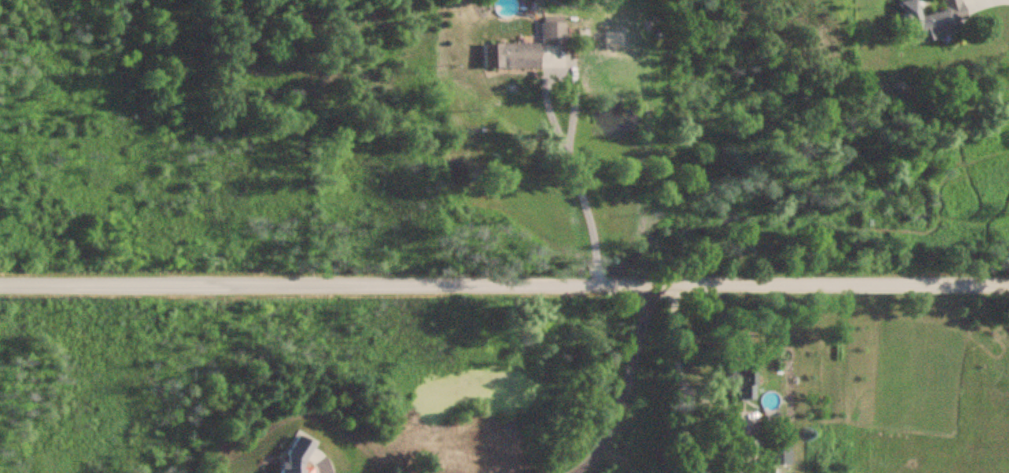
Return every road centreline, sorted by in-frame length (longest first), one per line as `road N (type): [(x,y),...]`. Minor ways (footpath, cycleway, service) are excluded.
road 1 (residential): [(0,285),(1008,284)]

